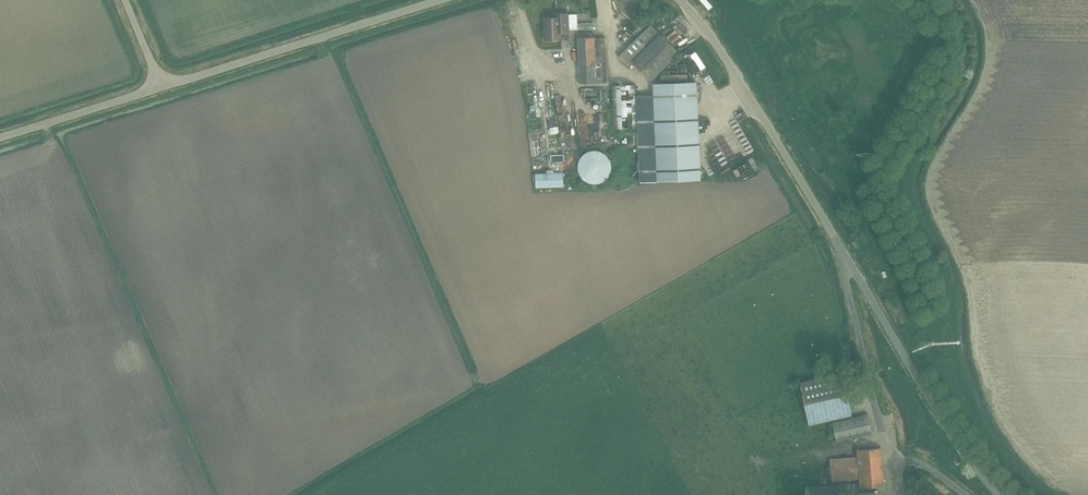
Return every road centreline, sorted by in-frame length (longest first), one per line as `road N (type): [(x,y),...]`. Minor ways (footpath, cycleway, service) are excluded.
road 1 (unclassified): [(995,494),(951,436),(808,183),(680,0)]
road 2 (unclassified): [(441,0),(163,86)]
road 3 (unclassified): [(0,137),(163,86)]

